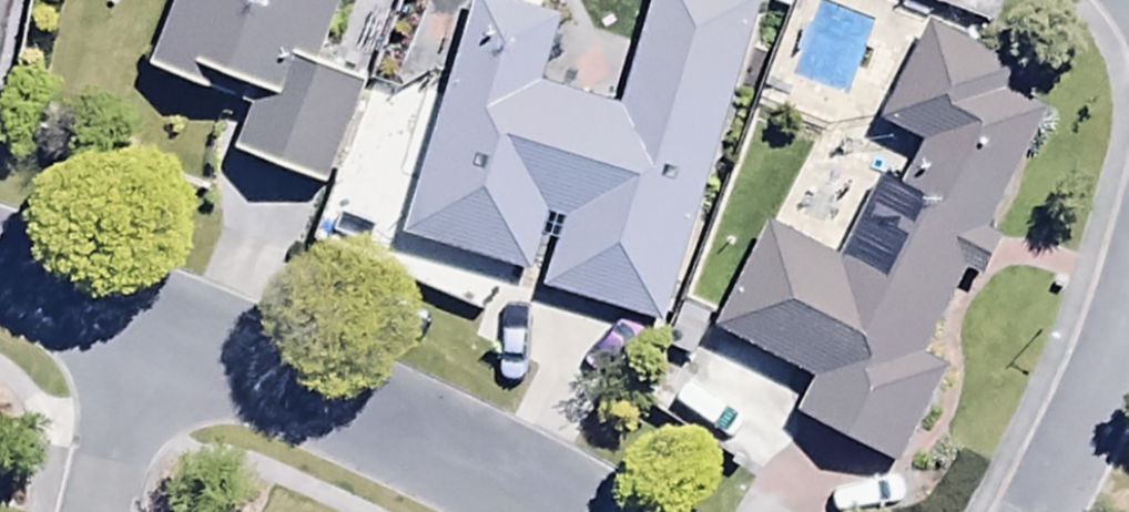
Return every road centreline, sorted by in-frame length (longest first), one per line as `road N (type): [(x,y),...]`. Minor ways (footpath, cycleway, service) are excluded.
road 1 (residential): [(618,511),(151,312)]
road 2 (residential): [(1128,307),(1081,444),(1033,511)]
road 3 (residential): [(151,312),(96,511)]
road 4 (residential): [(151,312),(0,267)]

